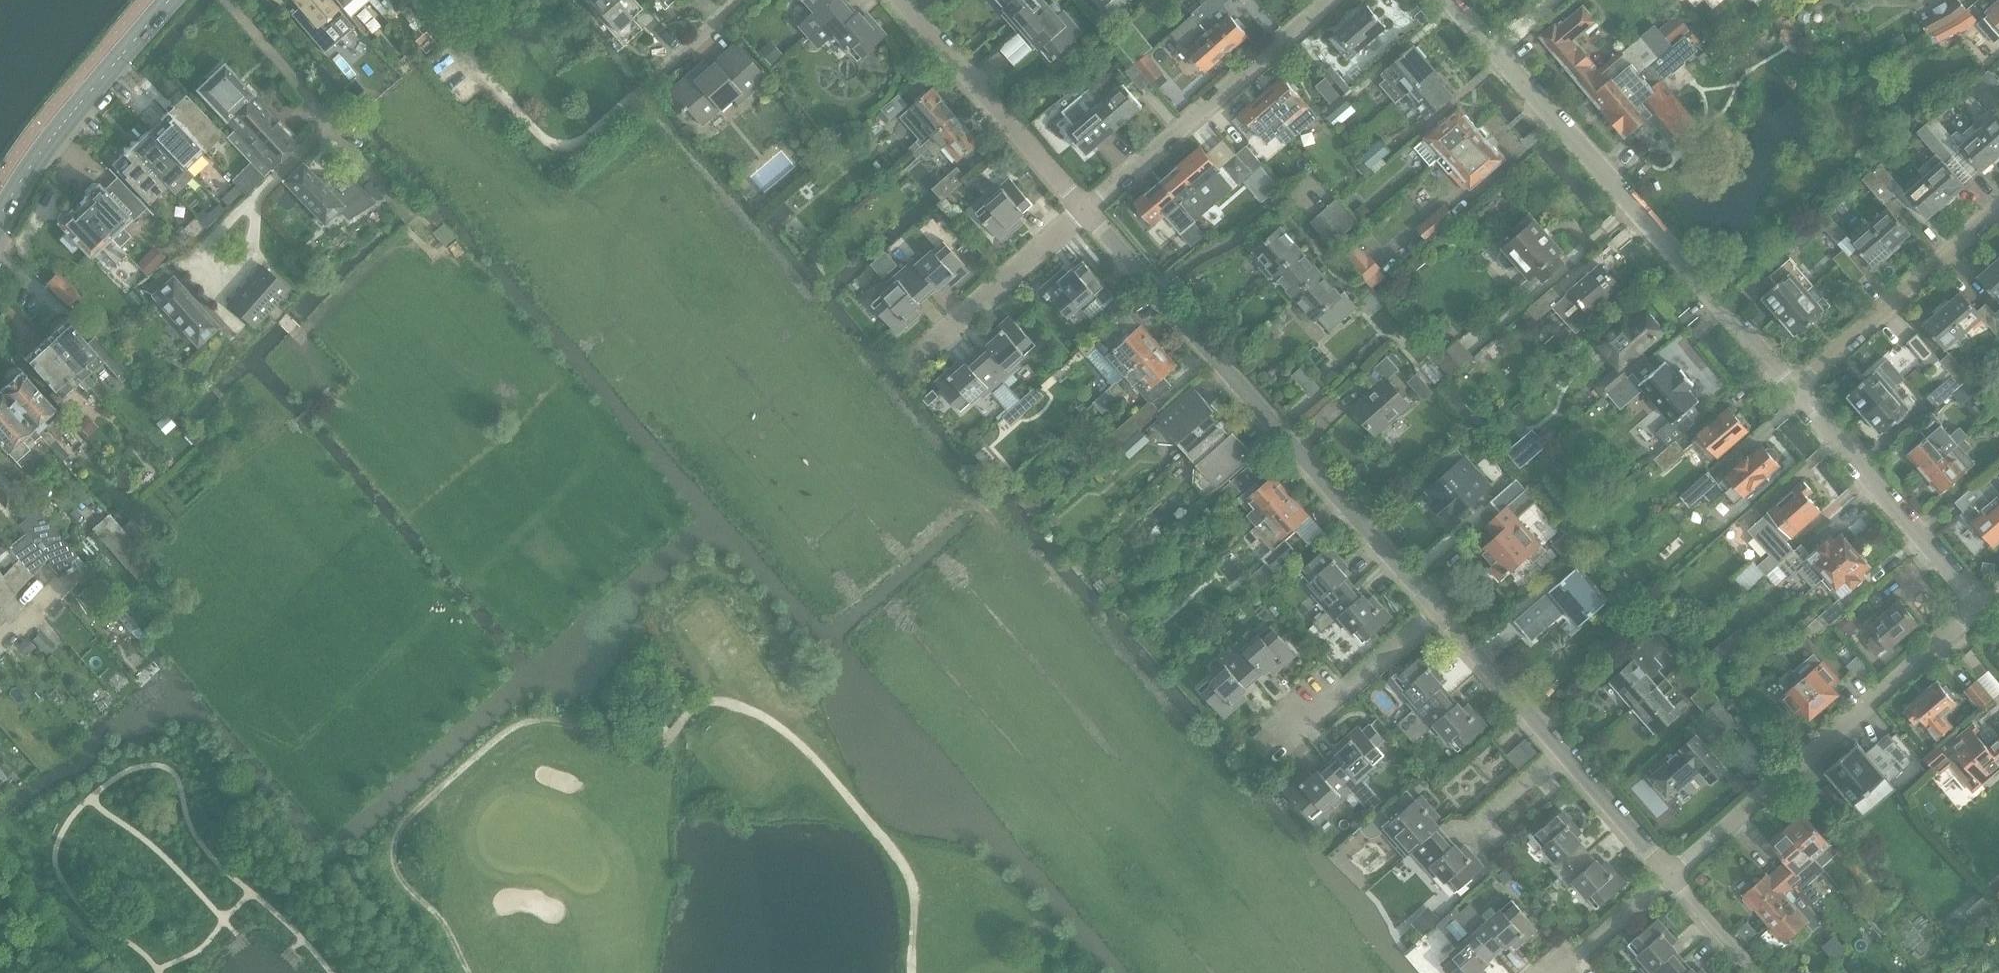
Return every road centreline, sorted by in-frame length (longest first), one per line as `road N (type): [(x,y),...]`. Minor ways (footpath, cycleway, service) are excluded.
road 1 (primary): [(475,972),(344,660),(192,357),(0,27)]
road 2 (primary): [(0,128),(262,596),(353,788),(426,972)]
road 3 (residential): [(1437,612),(1085,212)]
road 4 (residential): [(1795,391),(1449,0)]
road 5 (residential): [(1670,874),(1981,607)]
road 6 (residential): [(1670,874),(1437,612)]
road 7 (residential): [(1085,212),(1330,0)]
road 8 (residential): [(1981,607),(1795,391)]
road 9 (residential): [(1085,212),(899,0)]
road 10 (tertiary): [(0,218),(57,131),(169,0)]
road 11 (residential): [(1795,391),(1998,208)]
road 12 (residential): [(912,361),(1085,212)]
road 13 (residential): [(1265,749),(1328,692),(1350,689),(1437,612)]
road 14 (track): [(420,230),(394,243),(300,336),(276,311)]
road 15 (residential): [(1553,972),(1670,874)]
road 16 (residential): [(1754,972),(1670,874)]
road 17 (residential): [(645,87),(738,0)]

